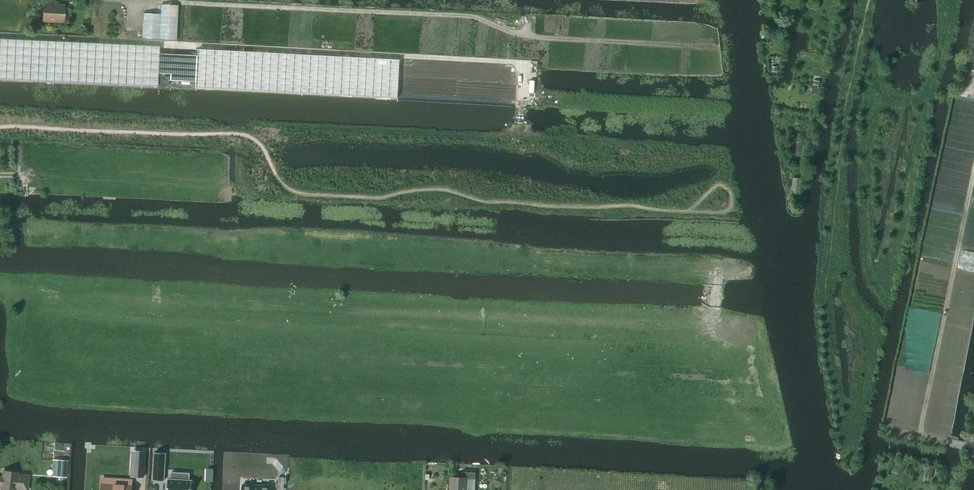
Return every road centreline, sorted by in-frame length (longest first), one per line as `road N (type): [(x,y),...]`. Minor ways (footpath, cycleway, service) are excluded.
road 1 (track): [(221,0),(470,10)]

